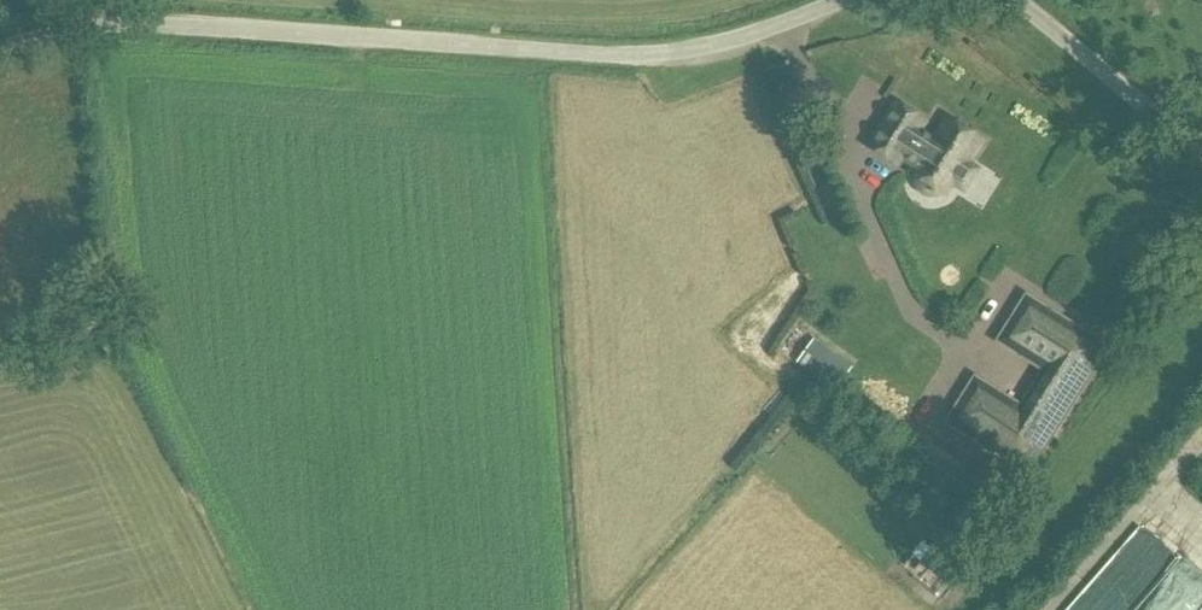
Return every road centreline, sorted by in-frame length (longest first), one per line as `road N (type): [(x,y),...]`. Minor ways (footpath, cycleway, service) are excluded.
road 1 (unclassified): [(841,0),(675,50),(591,53),(176,23),(57,32),(0,47)]
road 2 (unclassified): [(1201,165),(1010,0)]

